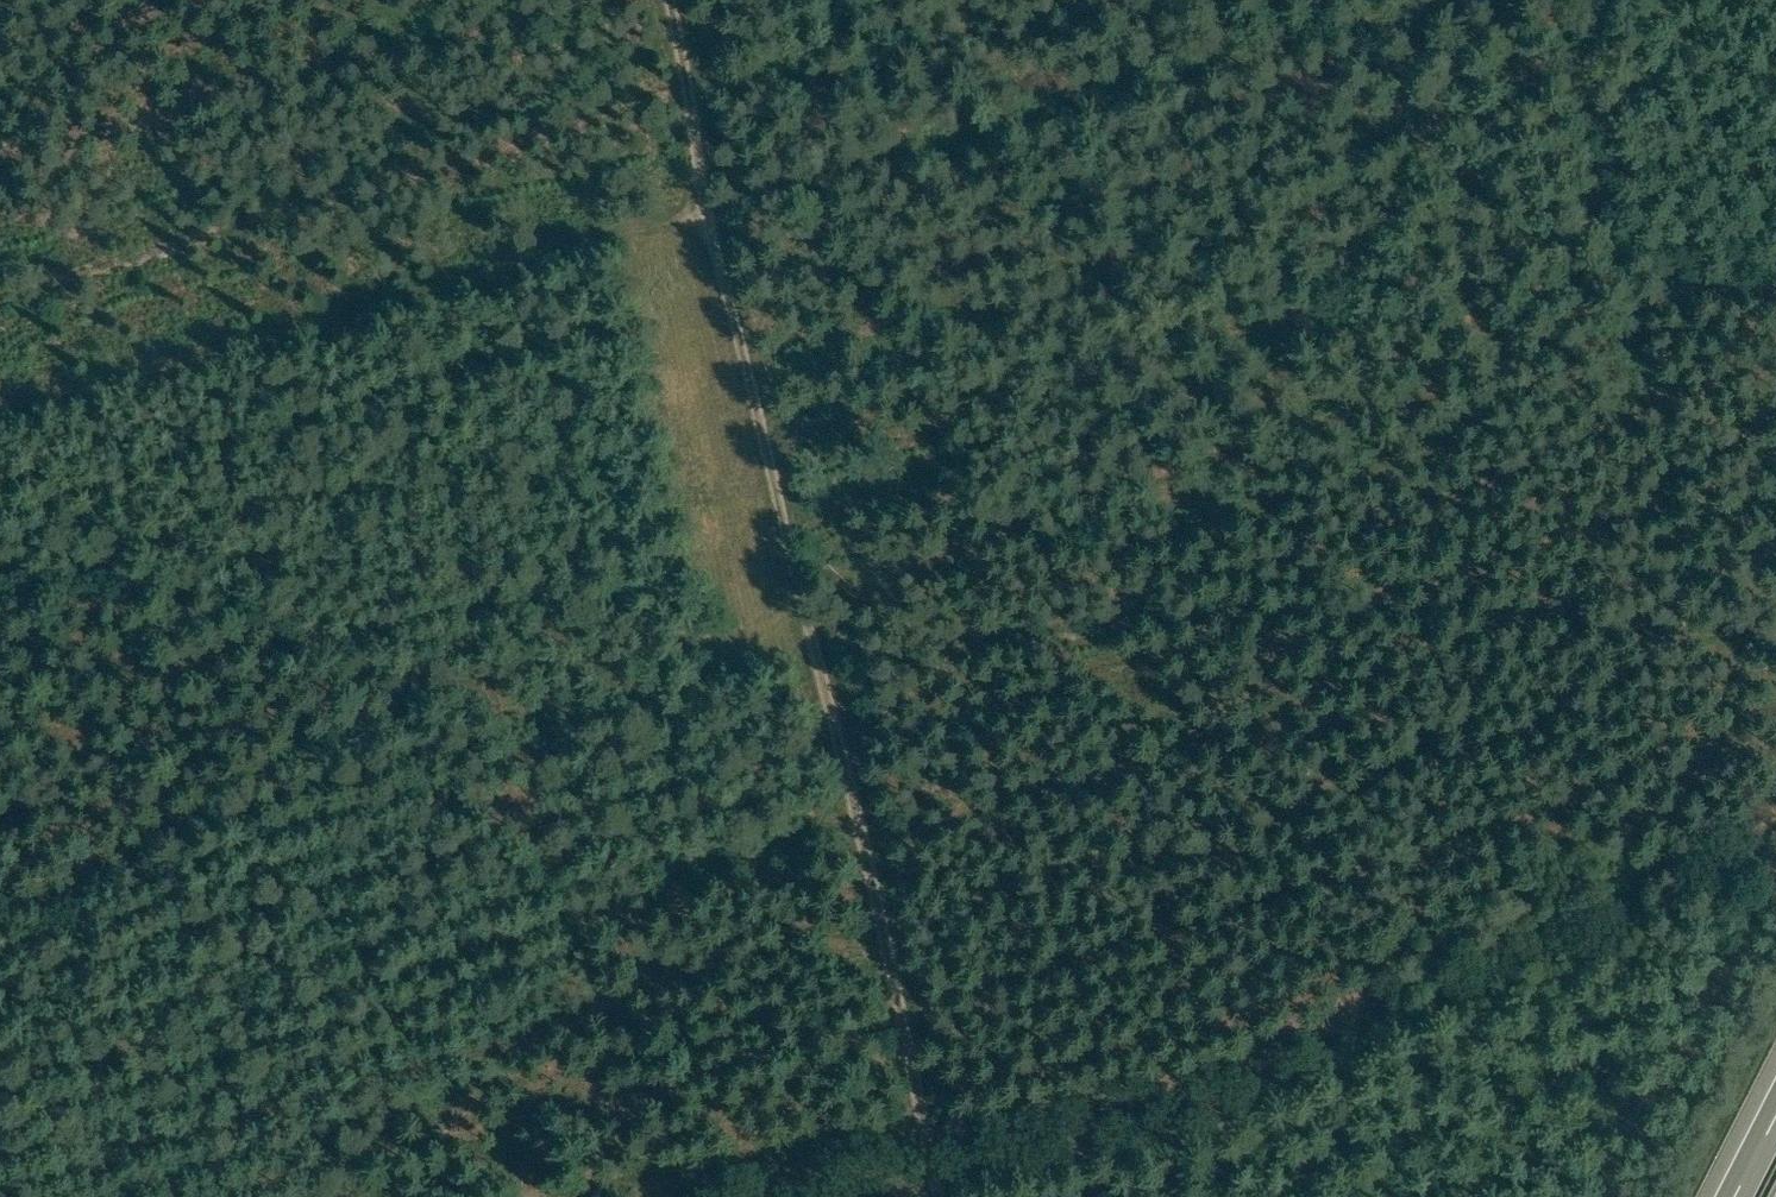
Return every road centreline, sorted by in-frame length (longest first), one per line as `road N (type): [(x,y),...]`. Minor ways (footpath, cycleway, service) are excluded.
road 1 (track): [(0,427),(1579,0)]
road 2 (track): [(953,1196),(711,237)]
road 3 (track): [(659,0),(711,237)]

